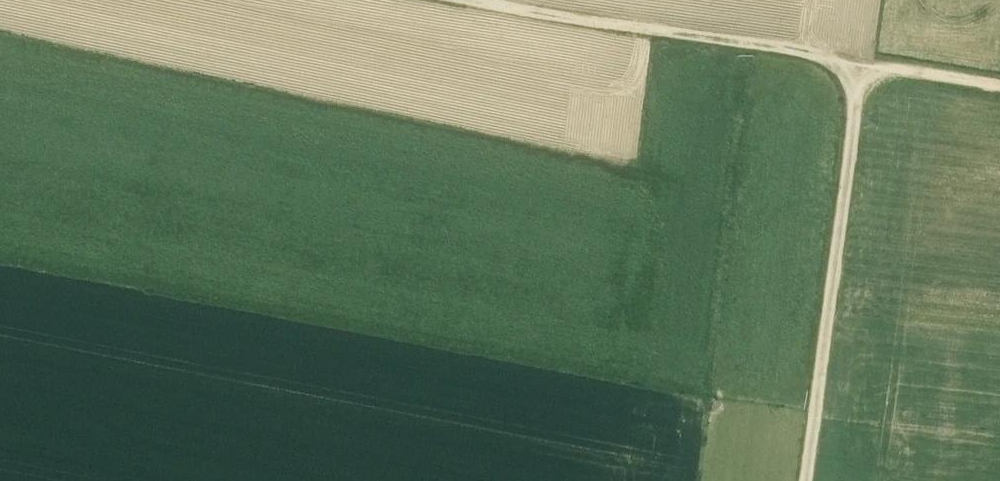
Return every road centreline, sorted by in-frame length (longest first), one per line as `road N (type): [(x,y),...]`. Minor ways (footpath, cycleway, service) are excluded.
road 1 (track): [(860,60),(805,480)]
road 2 (track): [(860,60),(464,0)]
road 3 (track): [(860,60),(999,85)]

